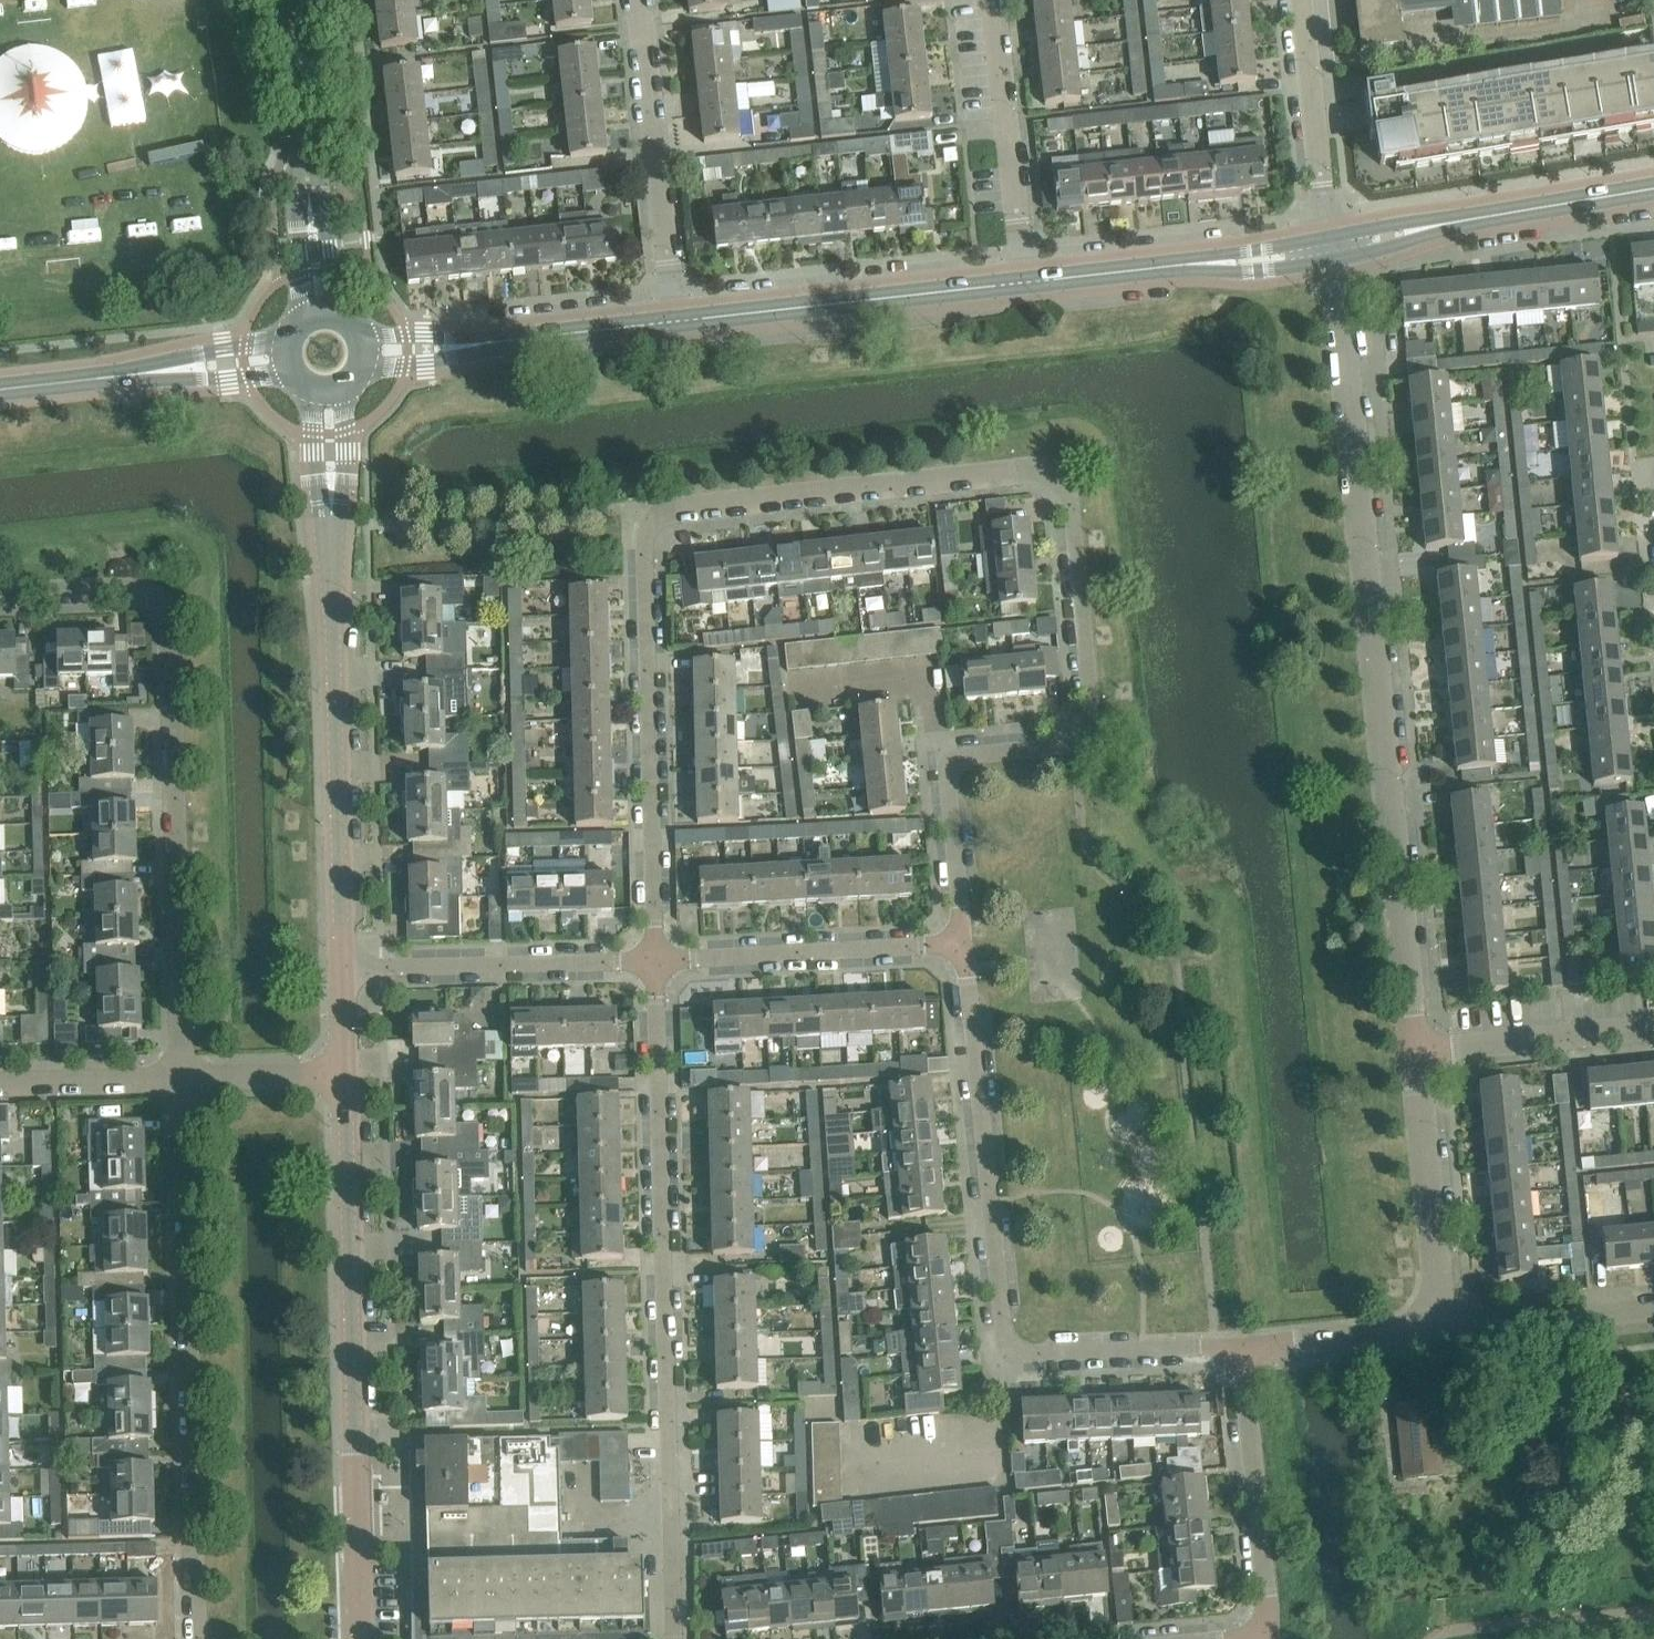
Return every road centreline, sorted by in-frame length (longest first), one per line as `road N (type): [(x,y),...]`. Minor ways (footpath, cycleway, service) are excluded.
road 1 (residential): [(1414,1050),(1330,247)]
road 2 (residential): [(673,1638),(655,960)]
road 3 (residential): [(0,594),(133,590),(164,605),(181,1080)]
road 4 (unclassified): [(1243,1345),(1030,1354),(1009,1348),(964,943)]
road 5 (unclassified): [(964,943),(947,785),(952,763),(1074,744),(1091,719),(1071,501),(1056,477)]
road 6 (unclassified): [(360,1638),(344,1075)]
road 7 (residential): [(196,1638),(181,1080)]
road 8 (unclassified): [(341,968),(330,504)]
road 9 (residential): [(655,960),(644,546),(653,519)]
road 10 (residential): [(1056,477),(1032,469),(653,519)]
road 11 (secondary): [(674,320),(1024,282)]
road 12 (secondary): [(1330,247),(1653,187)]
road 13 (residential): [(674,320),(638,0)]
road 14 (residential): [(341,968),(655,960)]
road 15 (residential): [(655,960),(964,943)]
road 16 (secondary): [(1024,282),(1330,247)]
road 17 (unclassified): [(1268,1638),(1243,1345)]
road 18 (residential): [(1024,282),(992,0)]
road 19 (residential): [(1444,1328),(1414,1050)]
road 20 (residential): [(1330,247),(1301,0)]
road 21 (residential): [(1414,1050),(1653,1027)]
road 22 (unclassified): [(1444,1328),(1653,1310)]
road 23 (unclassified): [(1243,1345),(1444,1328)]
road 24 (secondary): [(474,344),(674,320)]
road 25 (unclassified): [(309,195),(287,0)]
road 26 (residential): [(0,1085),(181,1080)]
road 27 (secondary): [(172,371),(0,390)]
road 28 (residential): [(181,1080),(344,1075)]
road 29 (unclassified): [(338,312),(329,231),(309,195)]
road 30 (unclassified): [(309,195),(298,236),(307,315)]

